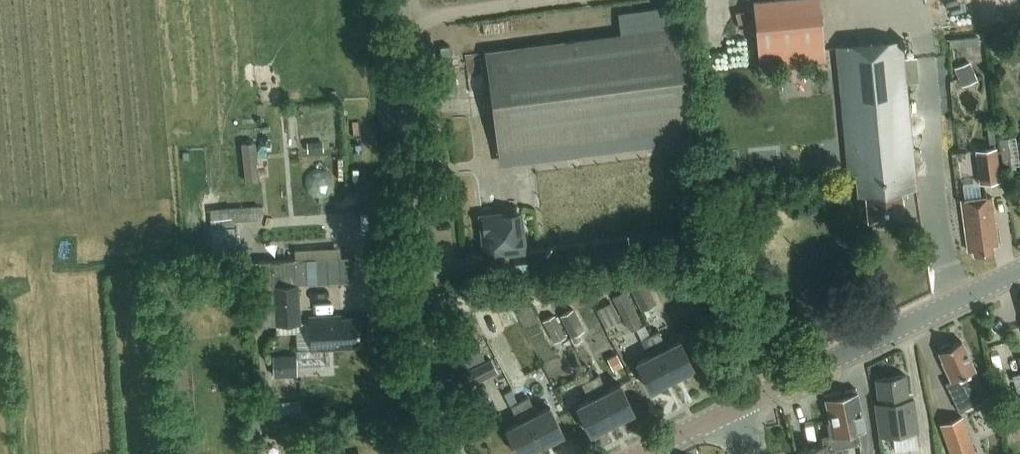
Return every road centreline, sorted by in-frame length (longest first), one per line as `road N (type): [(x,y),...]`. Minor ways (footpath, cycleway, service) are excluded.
road 1 (unclassified): [(454,453),(436,414),(400,0)]
road 2 (tertiary): [(1019,271),(734,411)]

